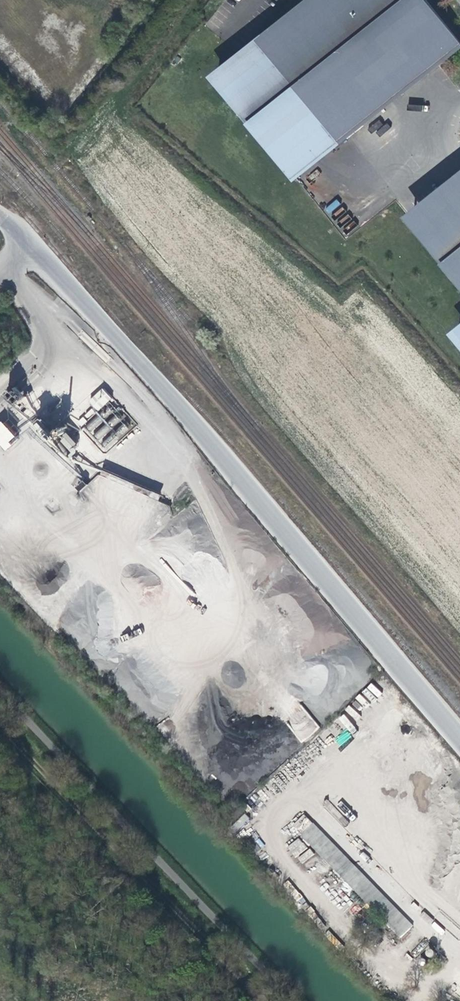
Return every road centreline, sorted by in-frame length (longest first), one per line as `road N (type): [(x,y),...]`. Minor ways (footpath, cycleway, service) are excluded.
road 1 (unclassified): [(459,738),(0,212)]
road 2 (track): [(265,1000),(0,725)]

